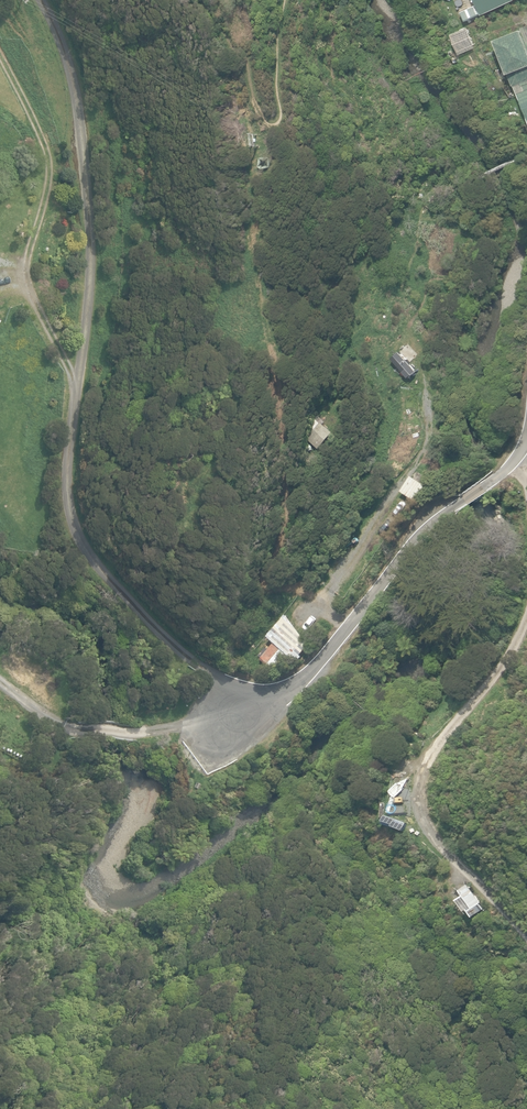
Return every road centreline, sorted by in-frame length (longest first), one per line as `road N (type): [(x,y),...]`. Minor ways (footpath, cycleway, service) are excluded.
road 1 (residential): [(526,438),(514,463),(442,519),(297,692),(217,738)]
road 2 (track): [(526,619),(475,704),(428,755),(424,801),(445,853),(526,936)]
road 3 (track): [(82,395),(16,280),(36,224),(43,151),(0,57)]
road 4 (track): [(217,738),(94,731),(55,720),(0,685)]

